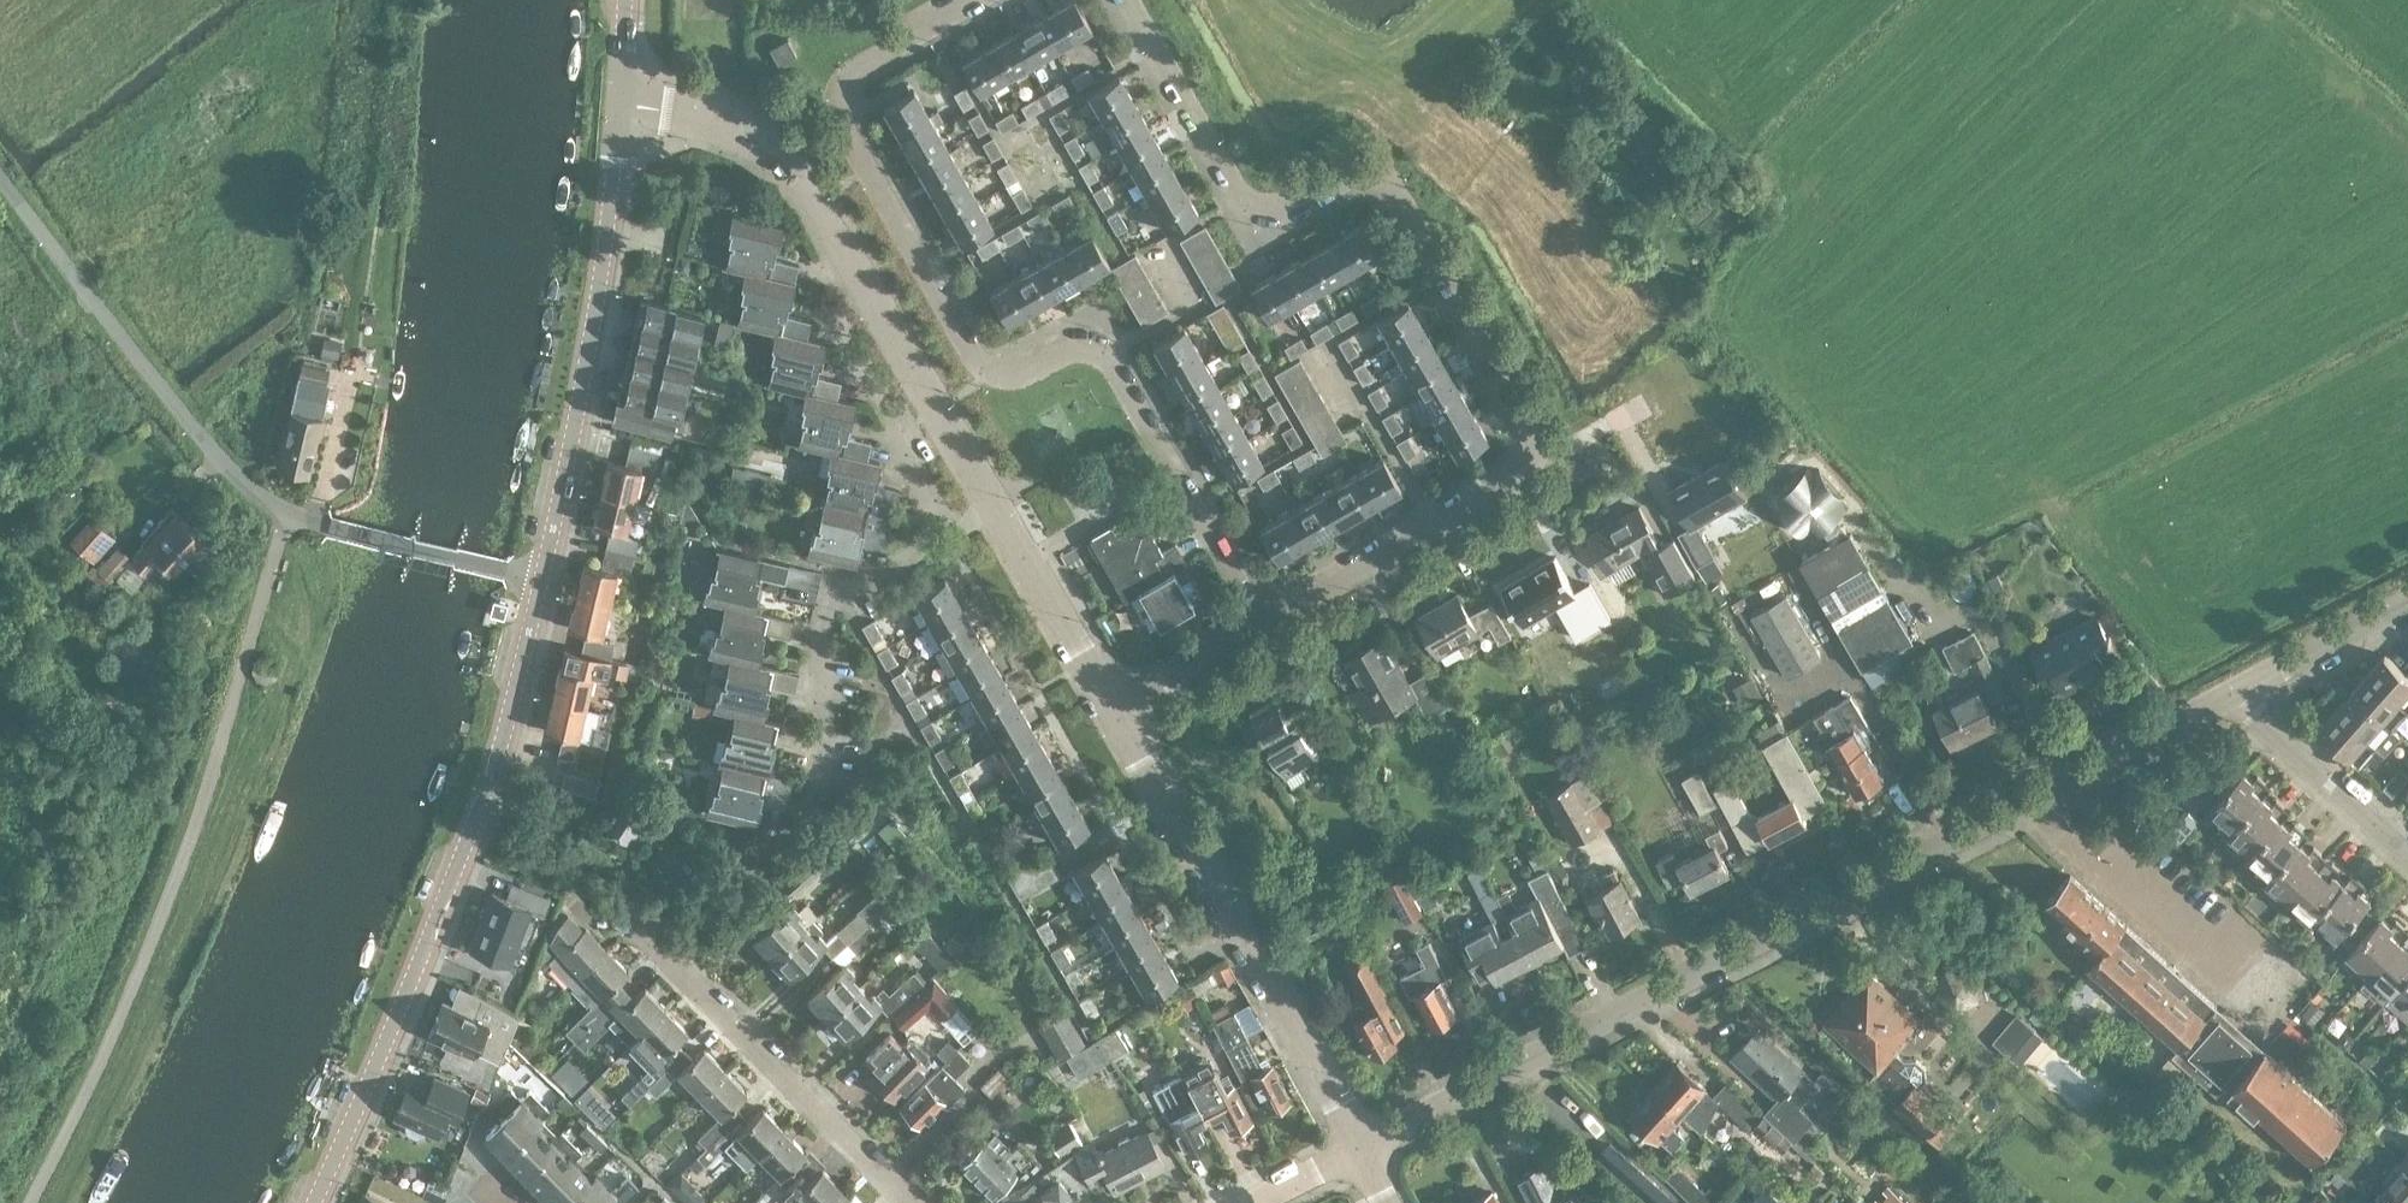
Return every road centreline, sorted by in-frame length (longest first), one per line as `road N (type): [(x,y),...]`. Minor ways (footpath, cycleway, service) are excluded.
road 1 (tertiary): [(1362,1147),(2244,691)]
road 2 (residential): [(1436,524),(1517,479),(1531,465),(1535,429),(1395,191),(1372,177),(1345,181),(1276,219),(1252,212),(1236,197),(1124,0)]
road 3 (tertiary): [(320,1202),(492,785),(541,580)]
road 4 (residential): [(985,0),(846,77),(842,117),(970,347),(988,366),(1025,373),(1079,350),(1113,359)]
road 5 (tertiary): [(996,508),(780,146),(717,110),(619,95)]
road 6 (tertiary): [(541,580),(605,289),(619,95)]
road 7 (tertiary): [(1362,1147),(1124,719)]
road 8 (unclassified): [(0,177),(208,443),(254,490),(324,526)]
road 9 (residential): [(752,860),(805,821),(824,722),(830,599),(996,508)]
road 10 (residential): [(908,1202),(629,918)]
road 11 (residential): [(1113,359),(1269,627)]
road 12 (tertiary): [(1124,719),(996,508)]
road 13 (residential): [(2407,859),(2258,723),(2244,691)]
road 14 (unclassified): [(541,580),(324,526)]
road 15 (residential): [(1436,524),(1332,353)]
road 16 (residential): [(1269,627),(1436,524)]
road 17 (tertiary): [(2244,691),(2407,604)]
road 18 (residential): [(1124,719),(1269,627)]
road 19 (residential): [(1193,309),(1269,444)]
road 20 (residential): [(1251,1202),(1362,1147)]

